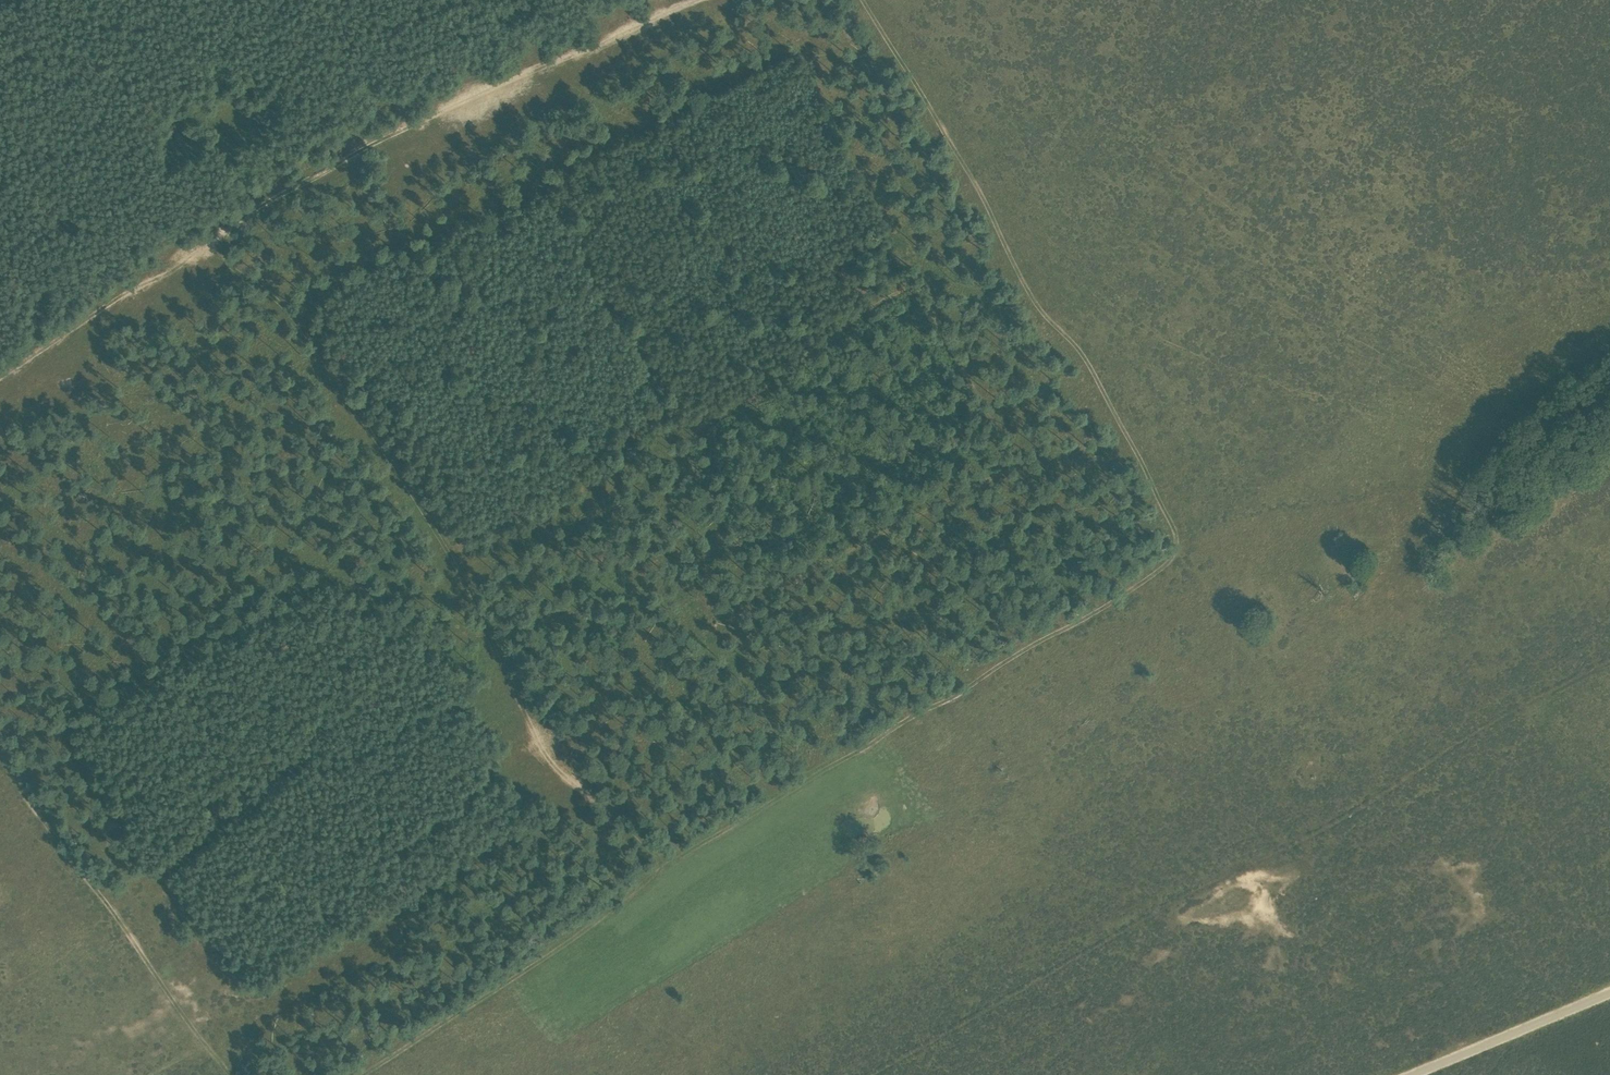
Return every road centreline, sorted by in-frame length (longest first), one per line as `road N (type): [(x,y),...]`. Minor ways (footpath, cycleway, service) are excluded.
road 1 (track): [(363,1074),(1158,570),(1176,550),(1173,528),(1083,354),(1041,312),(976,184),(862,0)]
road 2 (track): [(696,0),(375,138),(0,372)]
road 3 (track): [(0,748),(233,1074)]
road 4 (unclassified): [(1609,991),(1411,1074)]

